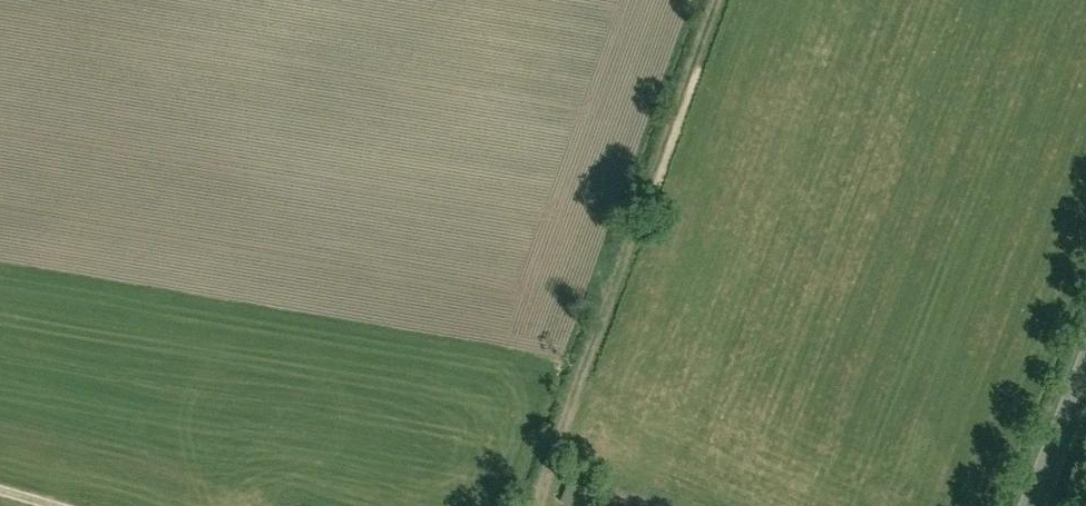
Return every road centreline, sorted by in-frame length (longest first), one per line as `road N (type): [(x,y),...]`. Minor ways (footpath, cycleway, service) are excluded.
road 1 (track): [(538,505),(716,0)]
road 2 (unclassified): [(1030,505),(1085,362)]

